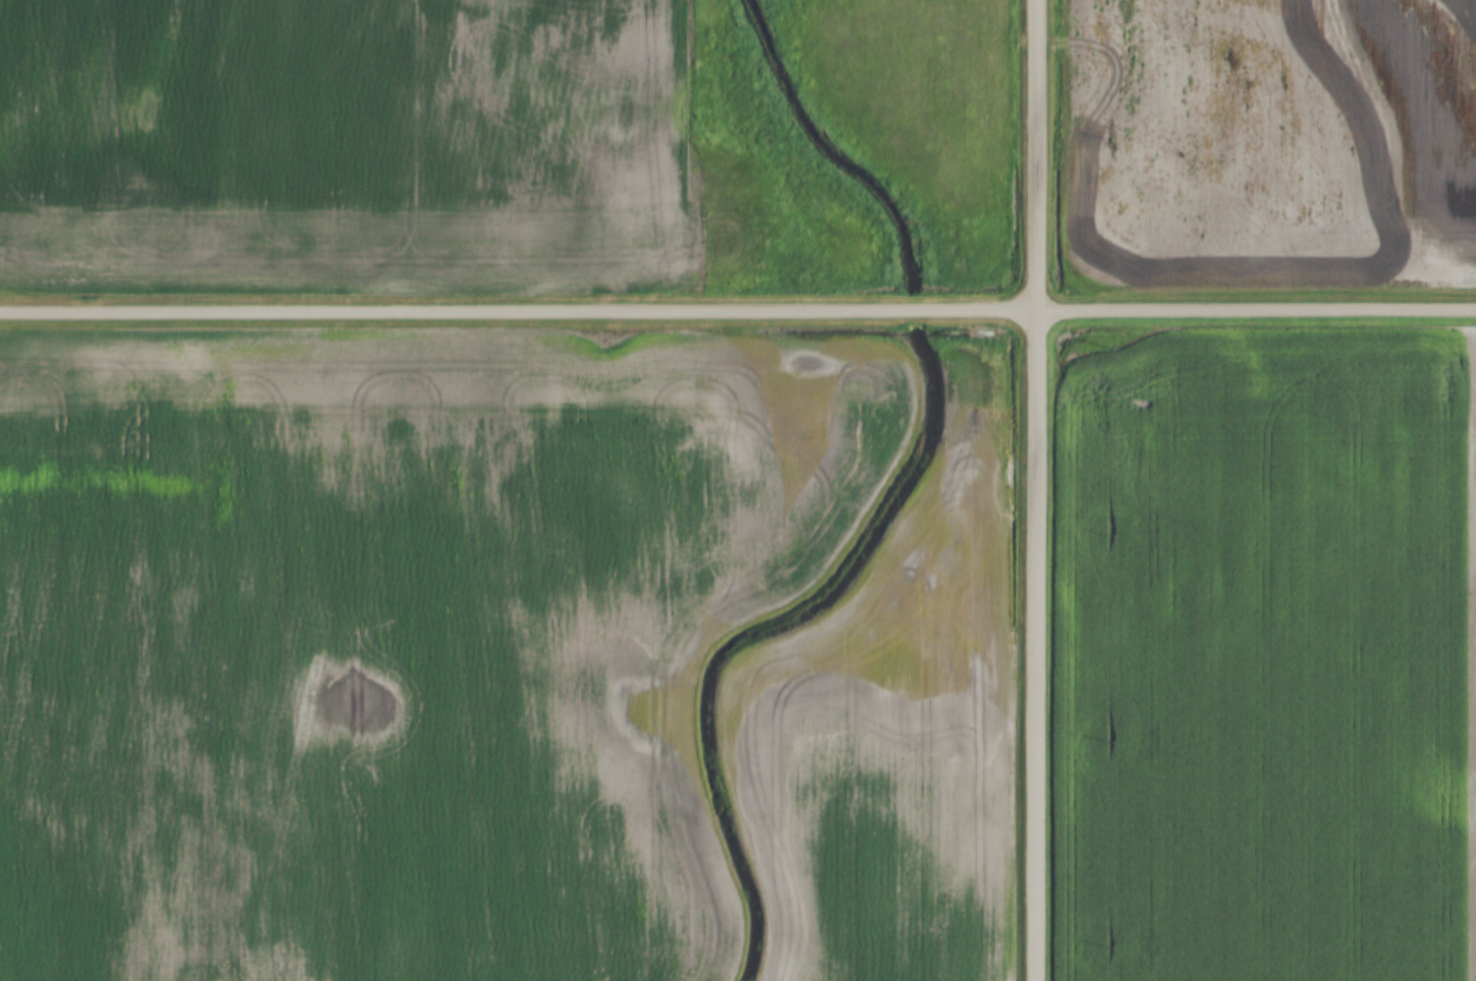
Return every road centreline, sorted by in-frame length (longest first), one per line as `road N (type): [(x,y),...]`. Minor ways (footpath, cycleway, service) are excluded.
road 1 (residential): [(1475,311),(0,314)]
road 2 (tertiary): [(1034,980),(1035,0)]

